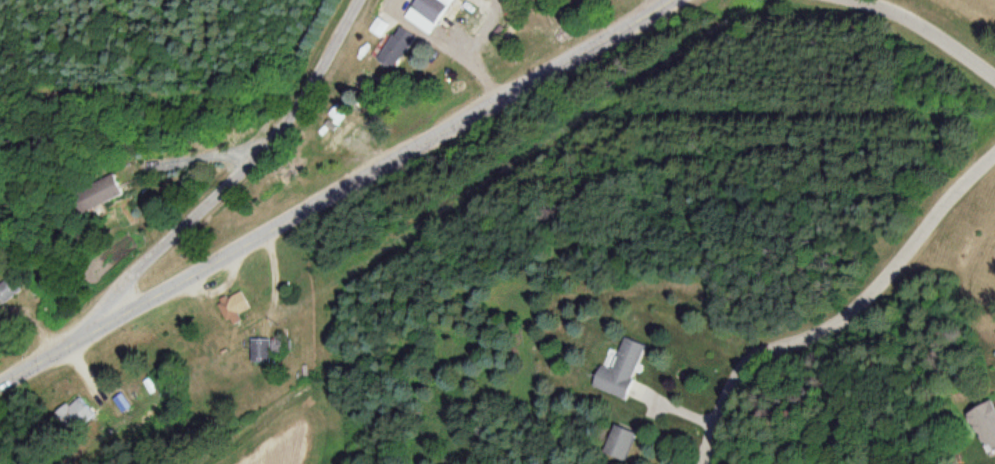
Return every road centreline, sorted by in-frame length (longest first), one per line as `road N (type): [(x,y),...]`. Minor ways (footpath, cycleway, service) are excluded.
road 1 (residential): [(0,386),(667,0)]
road 2 (residential): [(994,152),(853,313),(740,368),(705,463)]
road 3 (residential): [(91,334),(133,274),(247,167),(307,91),(356,0)]
road 4 (residential): [(851,0),(933,38),(994,84)]

